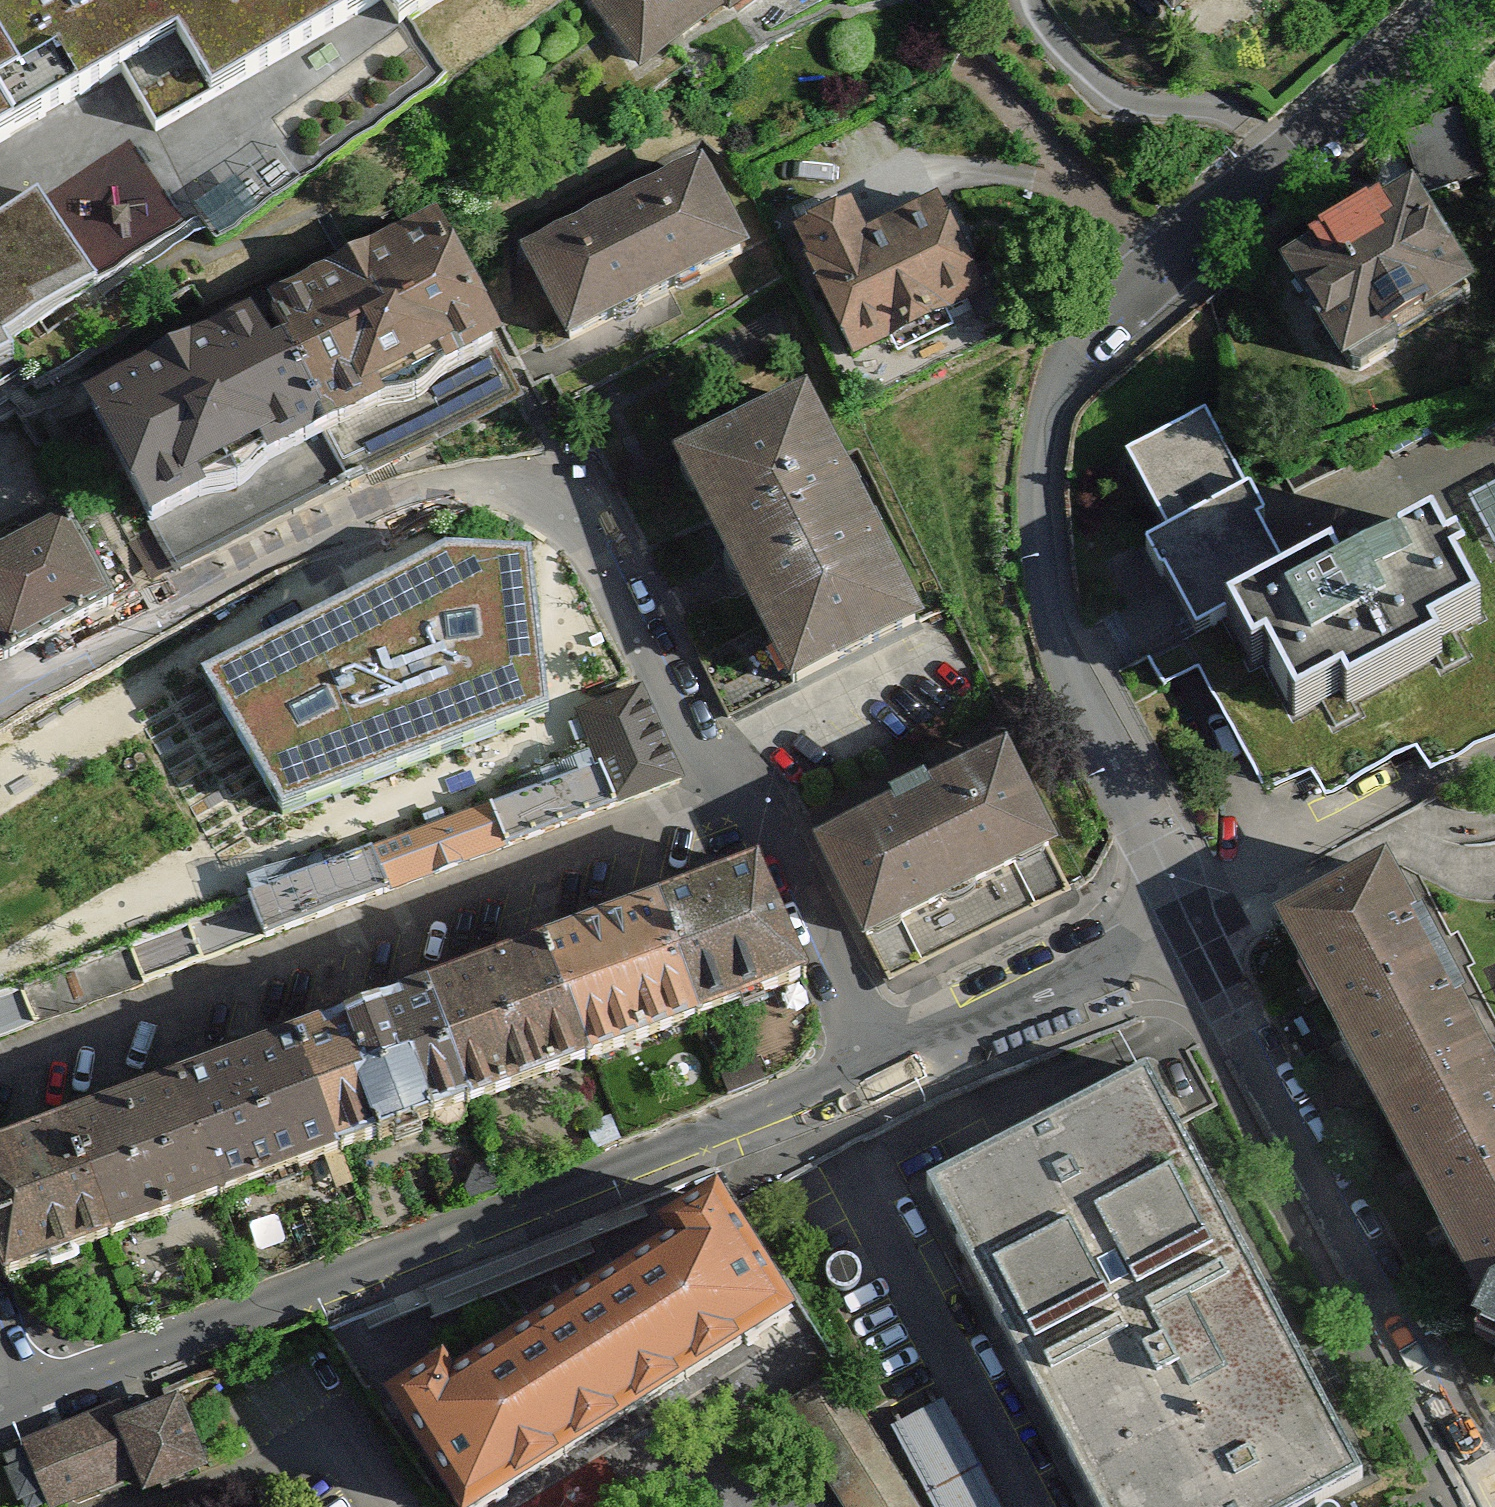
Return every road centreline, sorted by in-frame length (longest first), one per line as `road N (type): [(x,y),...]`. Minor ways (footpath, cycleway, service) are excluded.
road 1 (residential): [(763,841),(663,627),(571,521),(500,494),(434,500),(342,540),(0,729)]
road 2 (residential): [(884,1068),(692,1138),(288,1317),(24,1412)]
road 3 (residential): [(763,841),(0,1115)]
road 4 (residential): [(1191,923),(1029,533),(1064,386),(1125,313),(1176,284)]
road 5 (residential): [(1494,1499),(1191,923)]
road 6 (residential): [(1494,8),(1176,284)]
road 7 (residential): [(1191,923),(884,1068)]
road 8 (residential): [(884,1068),(763,841)]

